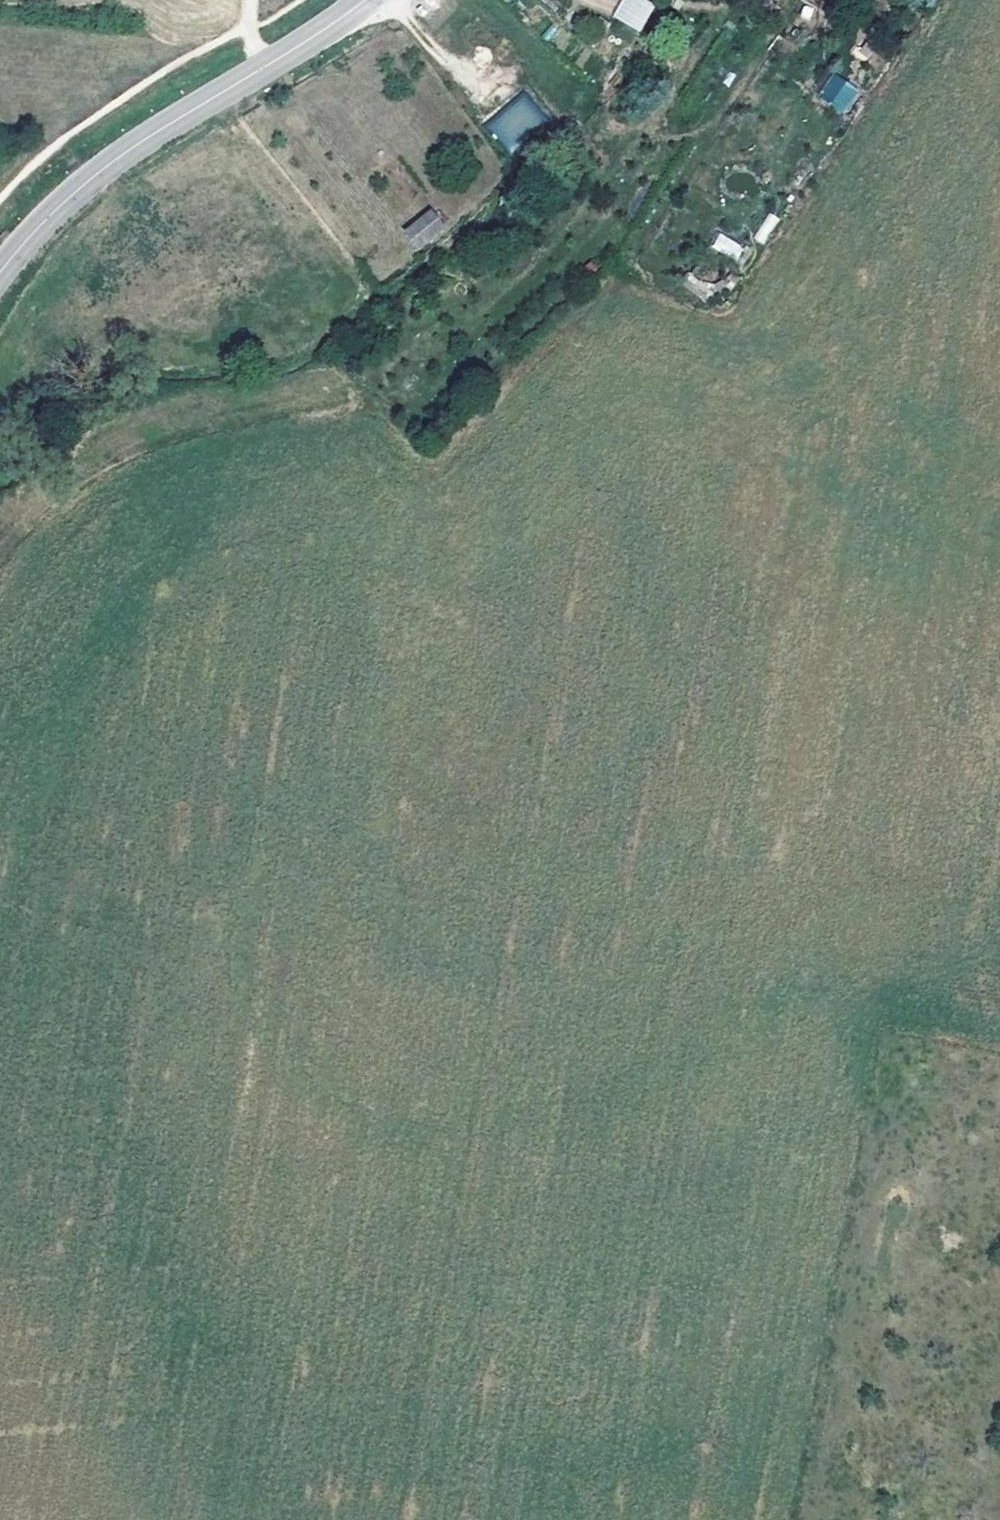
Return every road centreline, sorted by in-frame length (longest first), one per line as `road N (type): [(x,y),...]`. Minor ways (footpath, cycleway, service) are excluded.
road 1 (tertiary): [(365,0),(123,154),(0,270)]

